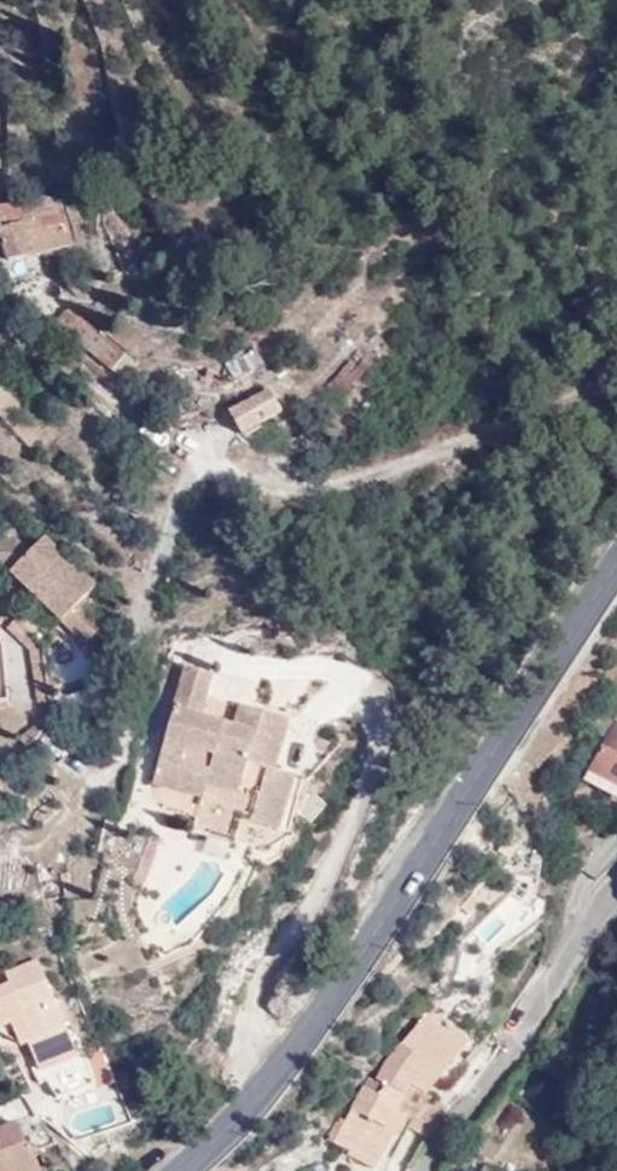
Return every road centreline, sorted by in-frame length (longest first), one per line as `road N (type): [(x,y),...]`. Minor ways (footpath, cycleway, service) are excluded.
road 1 (tertiary): [(184,1170),(244,1113),(319,1016),(616,568)]
road 2 (residential): [(421,1170),(616,889)]

